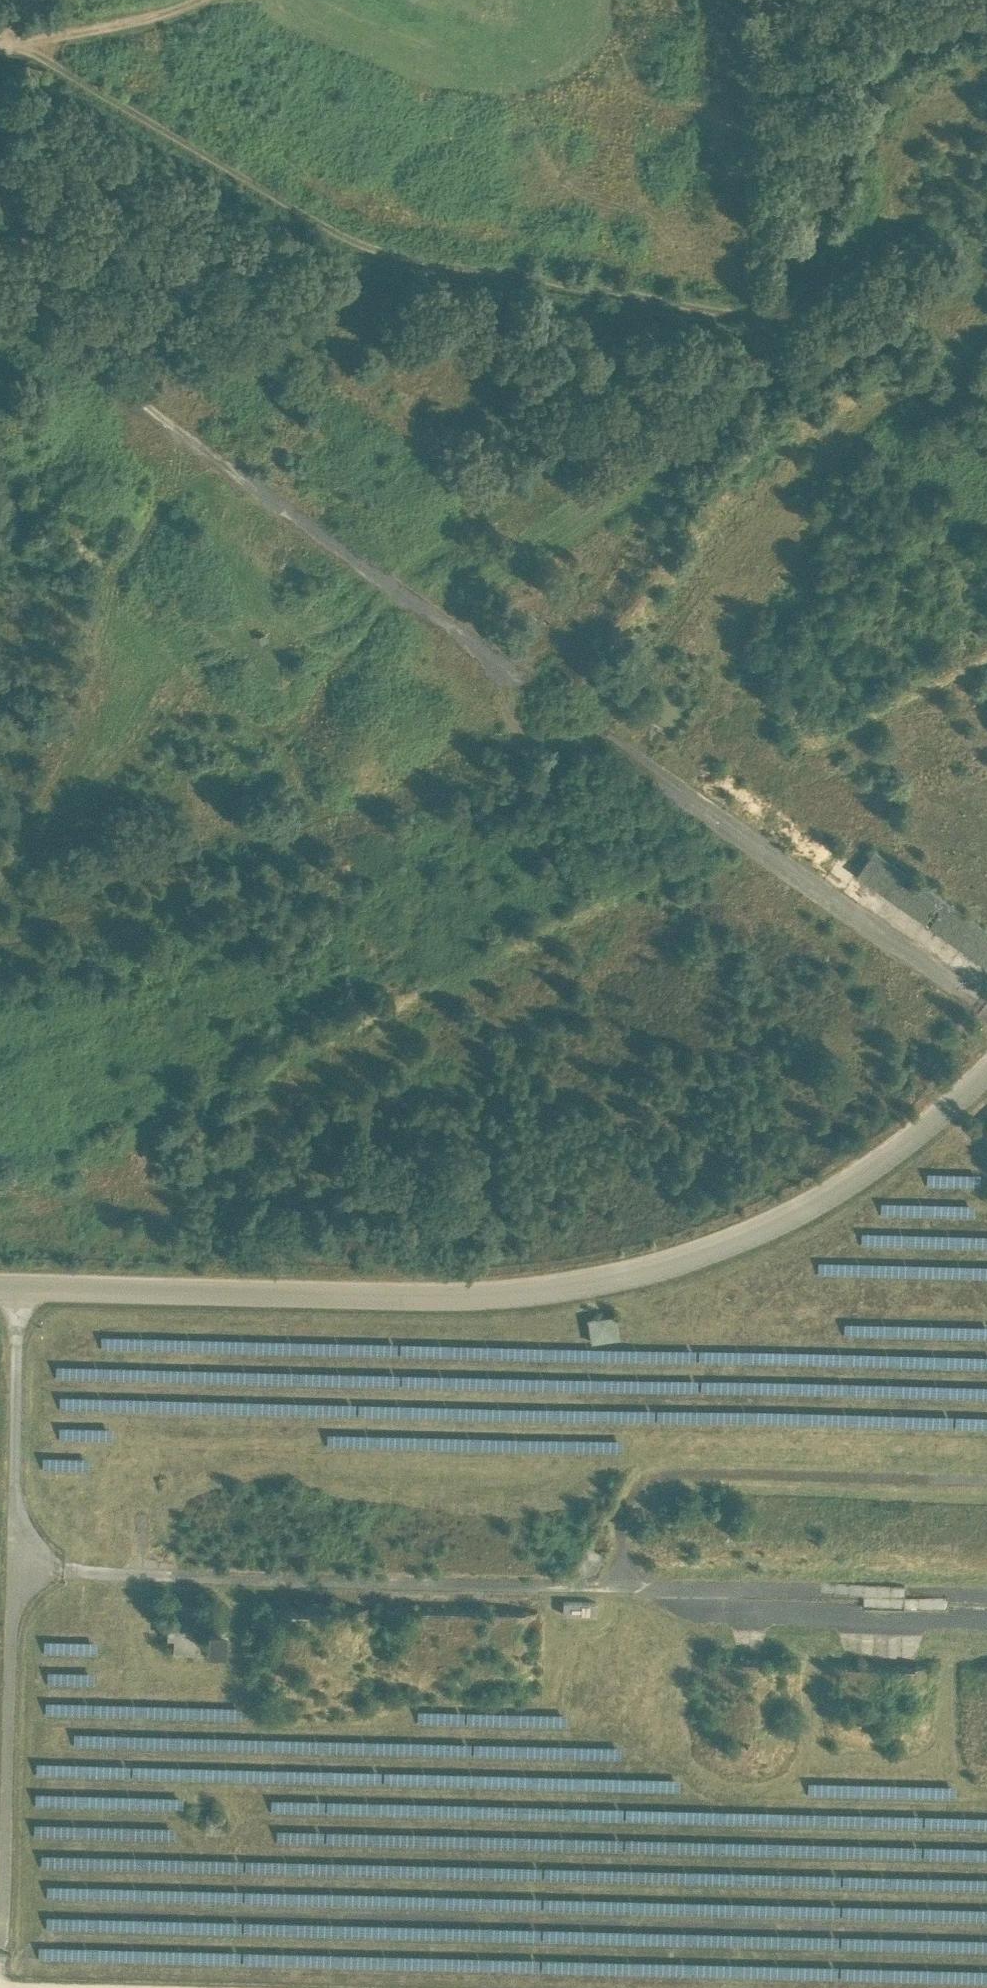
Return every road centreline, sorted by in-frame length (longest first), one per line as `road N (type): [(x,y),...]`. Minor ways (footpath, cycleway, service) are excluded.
road 1 (unclassified): [(0,1286),(466,1297),(608,1281),(723,1247),(824,1199),(986,1073)]
road 2 (track): [(605,740),(531,740),(502,694),(498,669),(38,331),(0,317)]
road 3 (track): [(986,74),(923,120),(887,197)]

